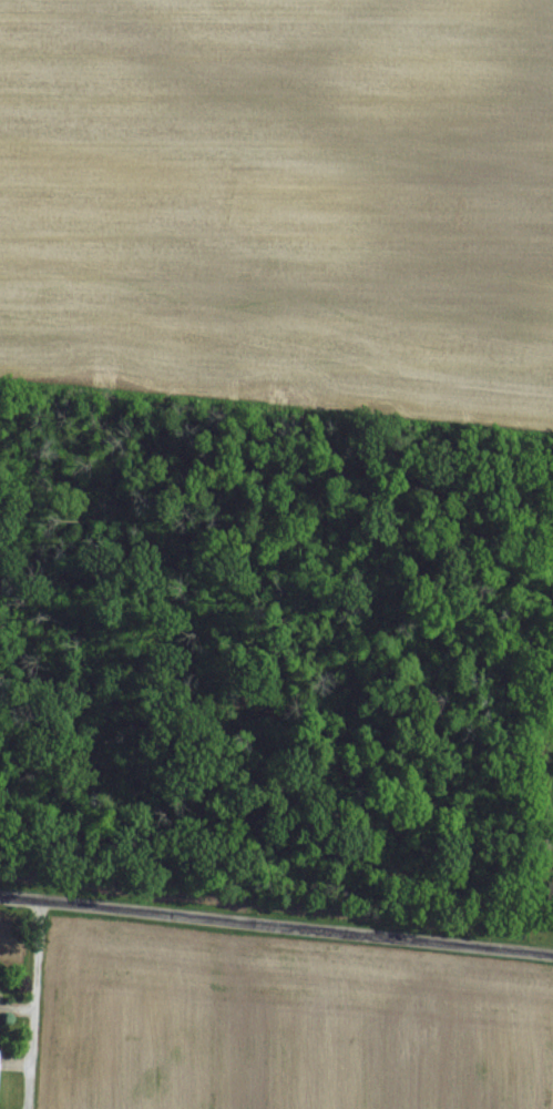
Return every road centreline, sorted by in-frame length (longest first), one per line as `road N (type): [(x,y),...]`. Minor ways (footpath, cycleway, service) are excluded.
road 1 (residential): [(0,893),(552,951)]

